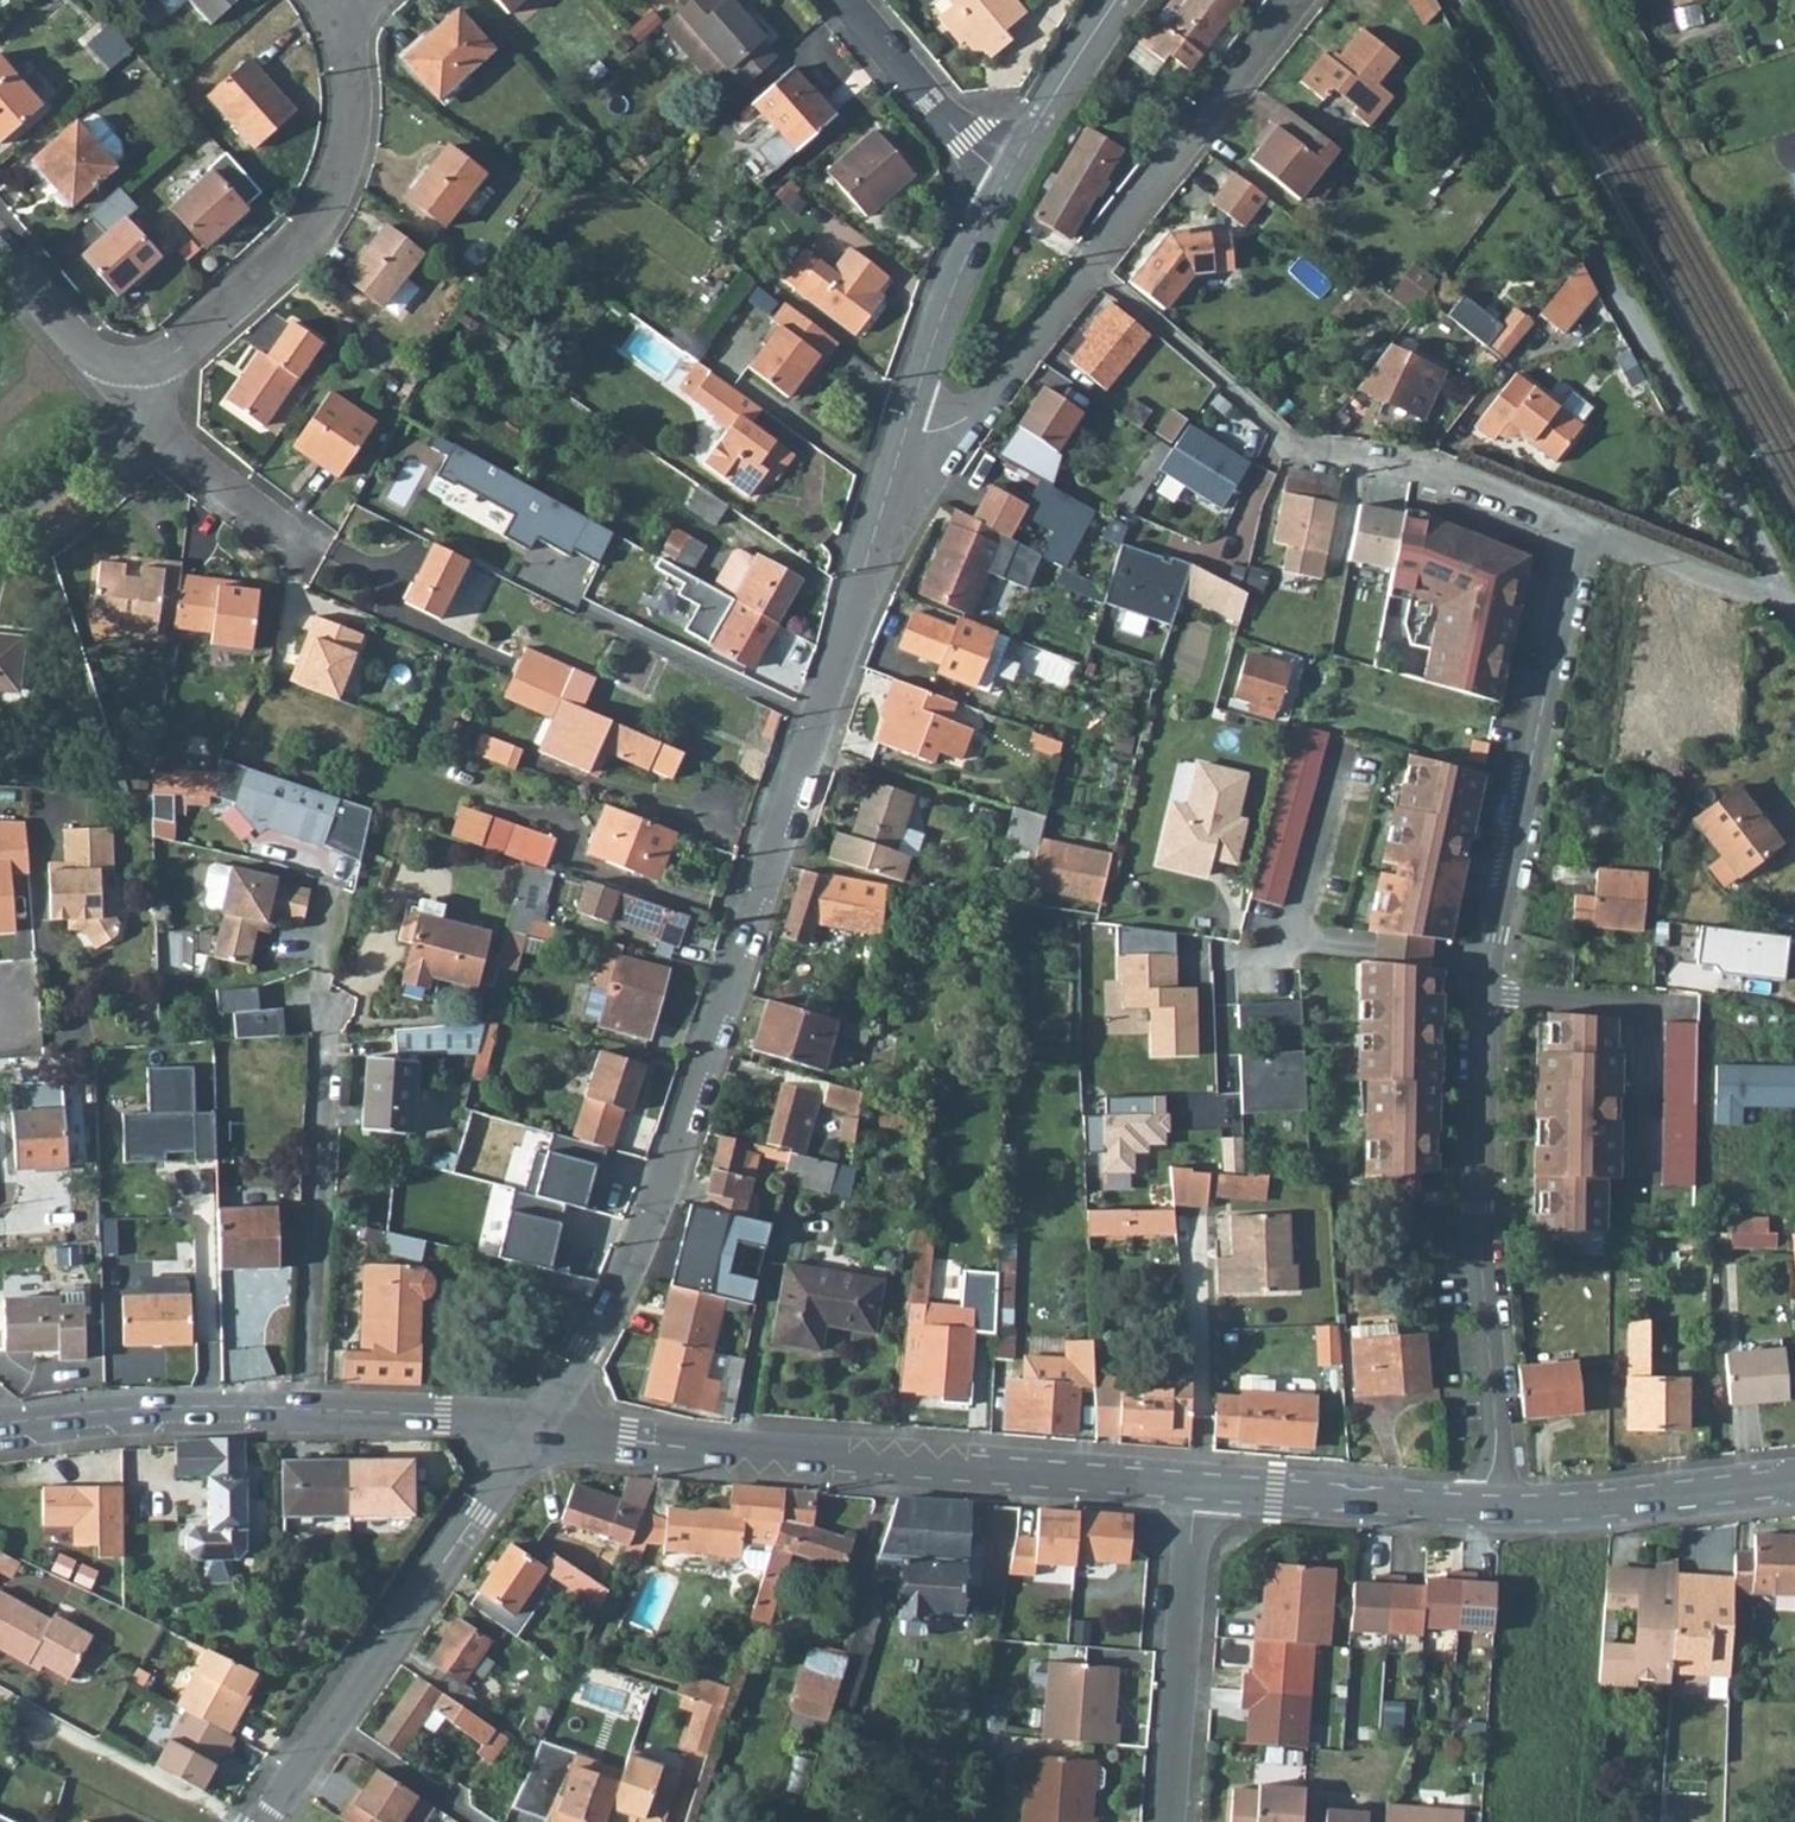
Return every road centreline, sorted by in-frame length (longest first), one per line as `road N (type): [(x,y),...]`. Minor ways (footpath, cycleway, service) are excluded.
road 1 (tertiary): [(904,438),(646,1227),(539,1429)]
road 2 (residential): [(1488,1506),(1497,1446),(1479,1206),(1492,970),(1584,536)]
road 3 (tertiary): [(539,1429),(713,1452),(1196,1490)]
road 4 (residential): [(1293,0),(983,405),(932,434),(904,438)]
road 5 (unclassified): [(1790,610),(1525,139)]
road 6 (tertiary): [(0,1424),(263,1407),(539,1429)]
road 7 (tertiary): [(539,1429),(263,1821)]
road 8 (residential): [(123,369),(179,351),(301,241),(342,181),(341,18)]
road 9 (residential): [(1170,1821),(1196,1490)]
road 10 (residential): [(1584,536),(1421,467),(1286,437)]
road 11 (tertiary): [(1488,1506),(1579,1512),(1794,1485)]
road 12 (tertiary): [(1196,1490),(1488,1506)]
road 13 (tertiary): [(1002,176),(935,331),(904,438)]
road 14 (residential): [(843,0),(1002,176)]
road 15 (residential): [(137,410),(318,553)]
road 16 (residential): [(1790,610),(1584,536)]
road 17 (tertiary): [(1116,0),(1002,176)]
road 18 (residential): [(0,524),(137,410)]
road 19 (track): [(1525,139),(1447,0)]
road 20 (residential): [(17,279),(76,346),(123,369)]

